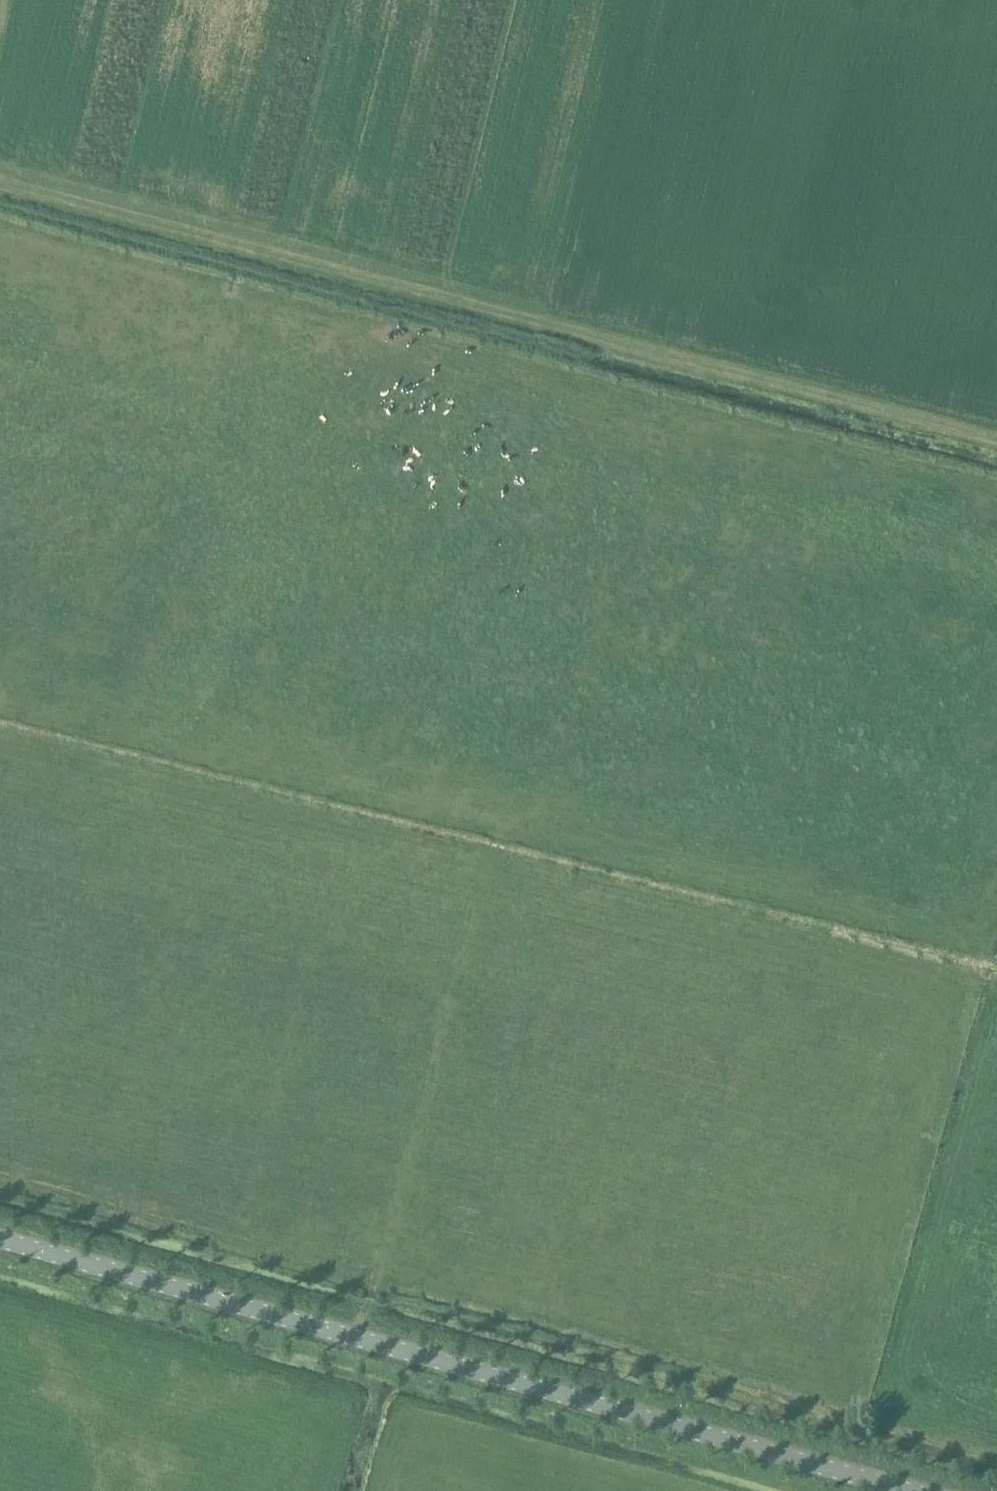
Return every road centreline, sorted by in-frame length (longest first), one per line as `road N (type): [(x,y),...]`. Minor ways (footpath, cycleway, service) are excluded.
road 1 (unclassified): [(908,1490),(0,1239)]

